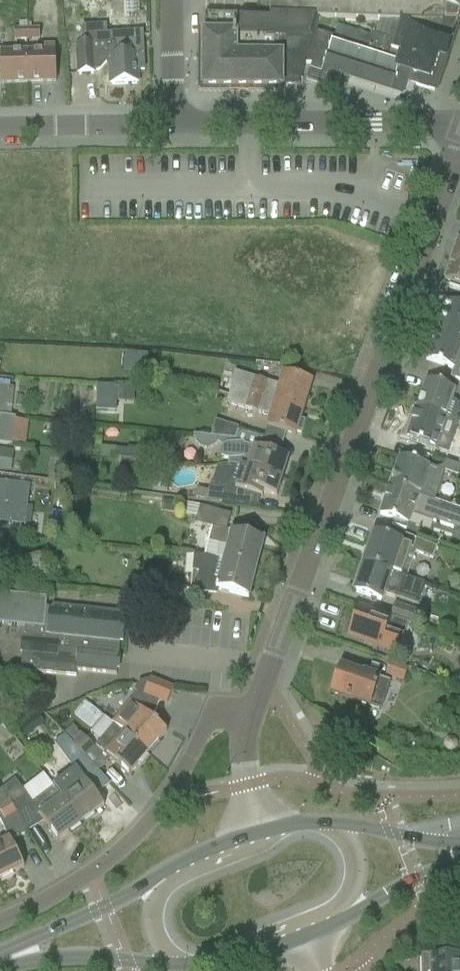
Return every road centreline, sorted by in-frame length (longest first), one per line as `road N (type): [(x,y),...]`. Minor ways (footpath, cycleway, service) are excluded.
road 1 (tertiary): [(459,138),(251,710)]
road 2 (residential): [(251,710),(213,718),(163,808),(126,845),(0,922)]
road 3 (residential): [(171,123),(429,121),(459,135)]
road 4 (secondary): [(161,874),(0,962)]
road 5 (secondary): [(0,966),(65,958),(176,966)]
road 6 (residential): [(0,127),(171,123)]
road 7 (secondary): [(176,966),(236,959),(306,937)]
road 8 (secondary): [(340,920),(459,861)]
road 9 (tertiary): [(251,710),(245,746),(265,832)]
road 10 (secondary): [(459,843),(336,823)]
road 11 (residential): [(171,123),(168,0)]

